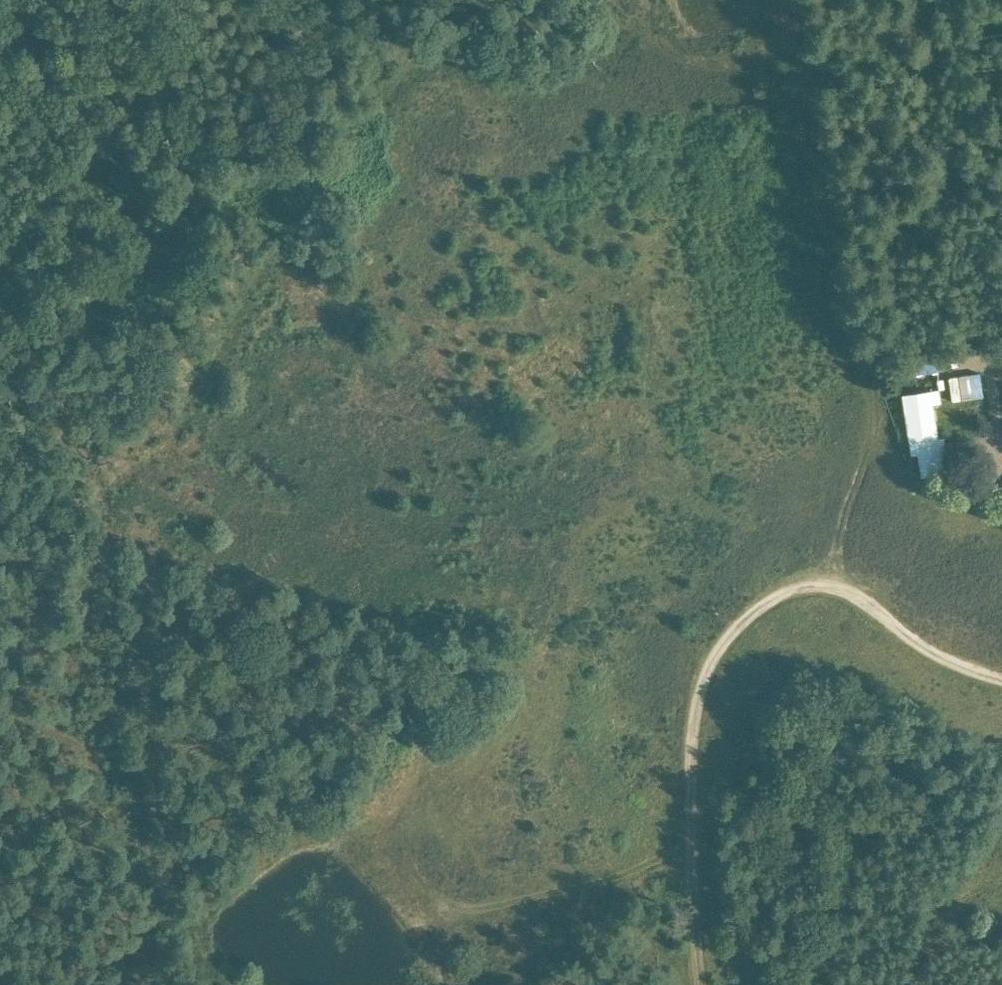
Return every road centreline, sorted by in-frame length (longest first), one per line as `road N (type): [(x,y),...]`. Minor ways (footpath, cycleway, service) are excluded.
road 1 (track): [(1001,676),(937,651),(827,582),(773,593),(732,633),(708,661),(688,757),(704,984)]
road 2 (track): [(827,582),(877,416),(799,57)]

